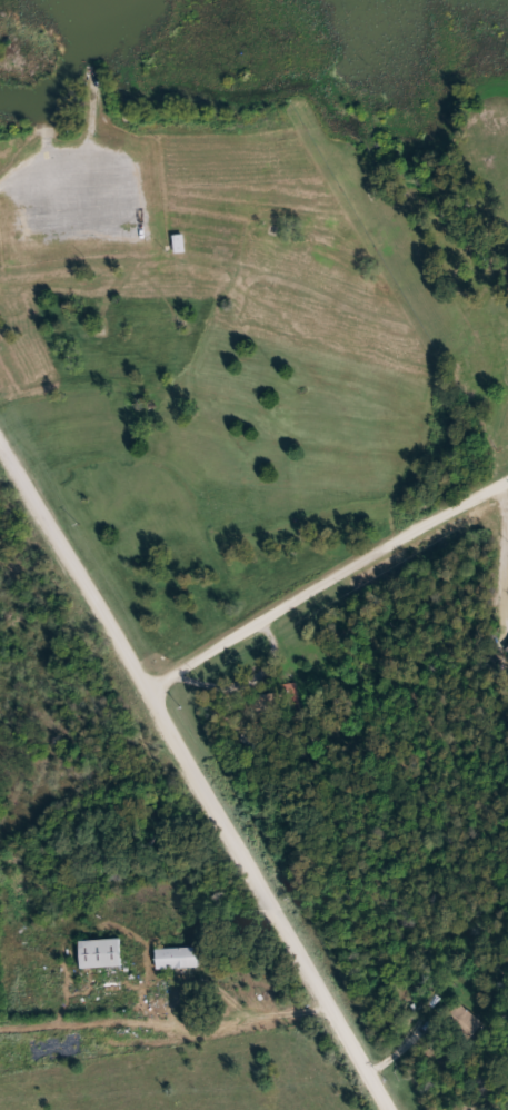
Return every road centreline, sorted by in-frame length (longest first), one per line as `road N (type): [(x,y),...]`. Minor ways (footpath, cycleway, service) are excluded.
road 1 (residential): [(0,436),(330,1005)]
road 2 (track): [(330,1005),(0,1035)]

